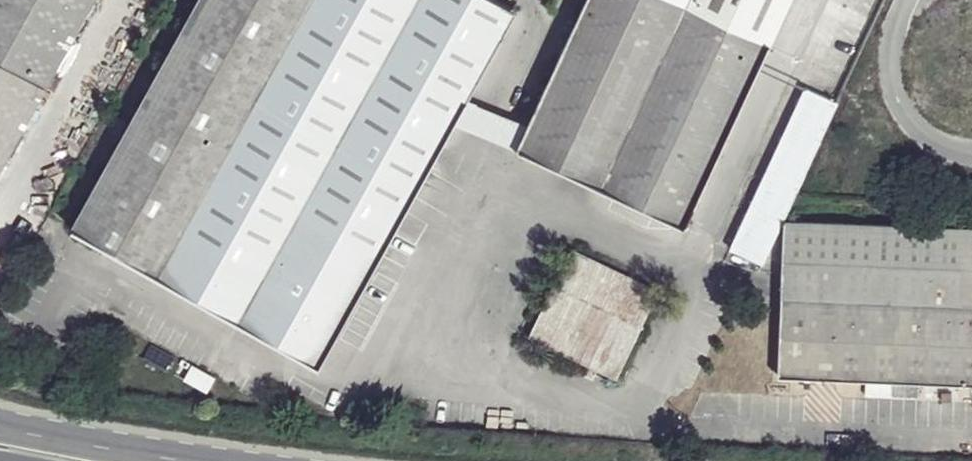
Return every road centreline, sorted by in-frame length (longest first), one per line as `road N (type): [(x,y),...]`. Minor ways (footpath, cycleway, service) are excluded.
road 1 (primary): [(201,460),(0,423)]

